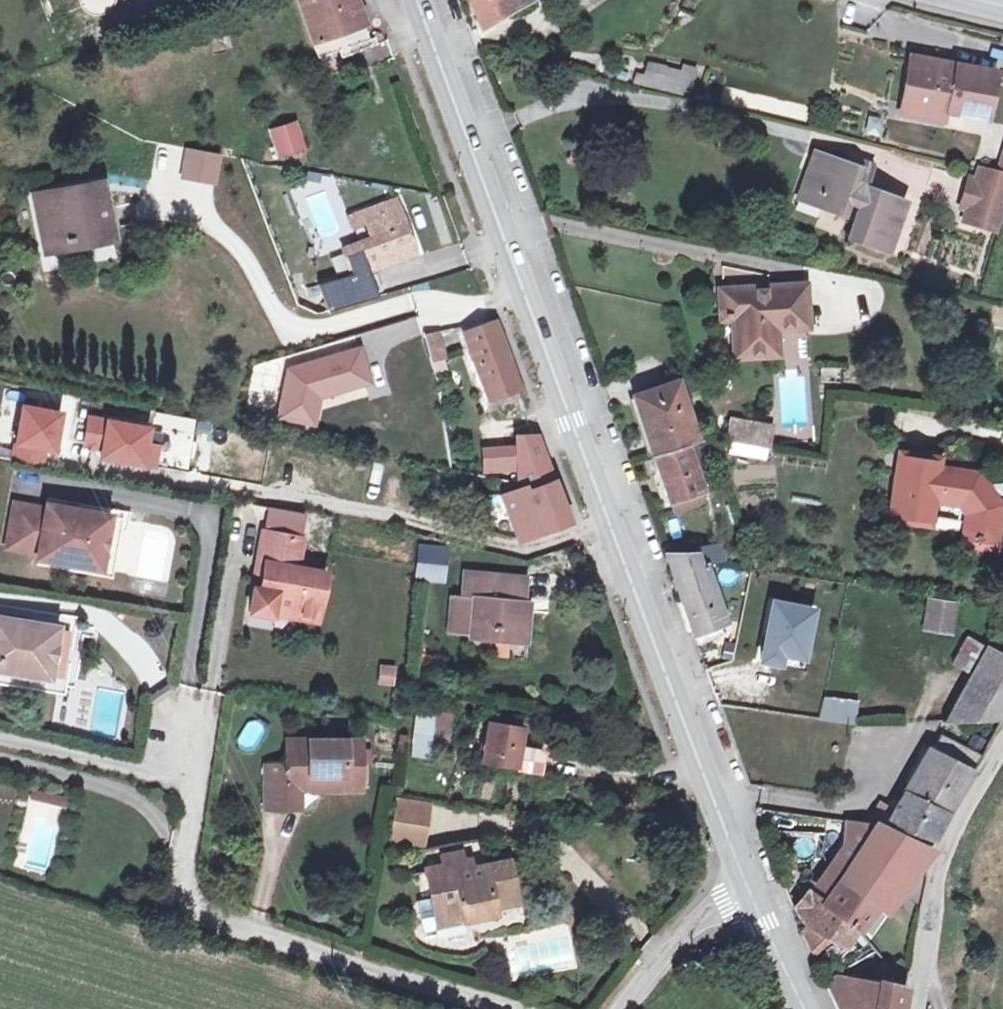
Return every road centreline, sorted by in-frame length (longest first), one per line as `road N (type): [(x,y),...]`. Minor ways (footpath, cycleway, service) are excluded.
road 1 (secondary): [(417,0),(749,889)]
road 2 (residential): [(195,784),(183,896),(216,919),(478,1008)]
road 3 (residential): [(1002,738),(941,864),(919,1008)]
road 4 (residential): [(195,784),(0,741)]
road 5 (residential): [(749,889),(701,916),(628,1008)]
road 6 (secondary): [(749,889),(807,1008)]

